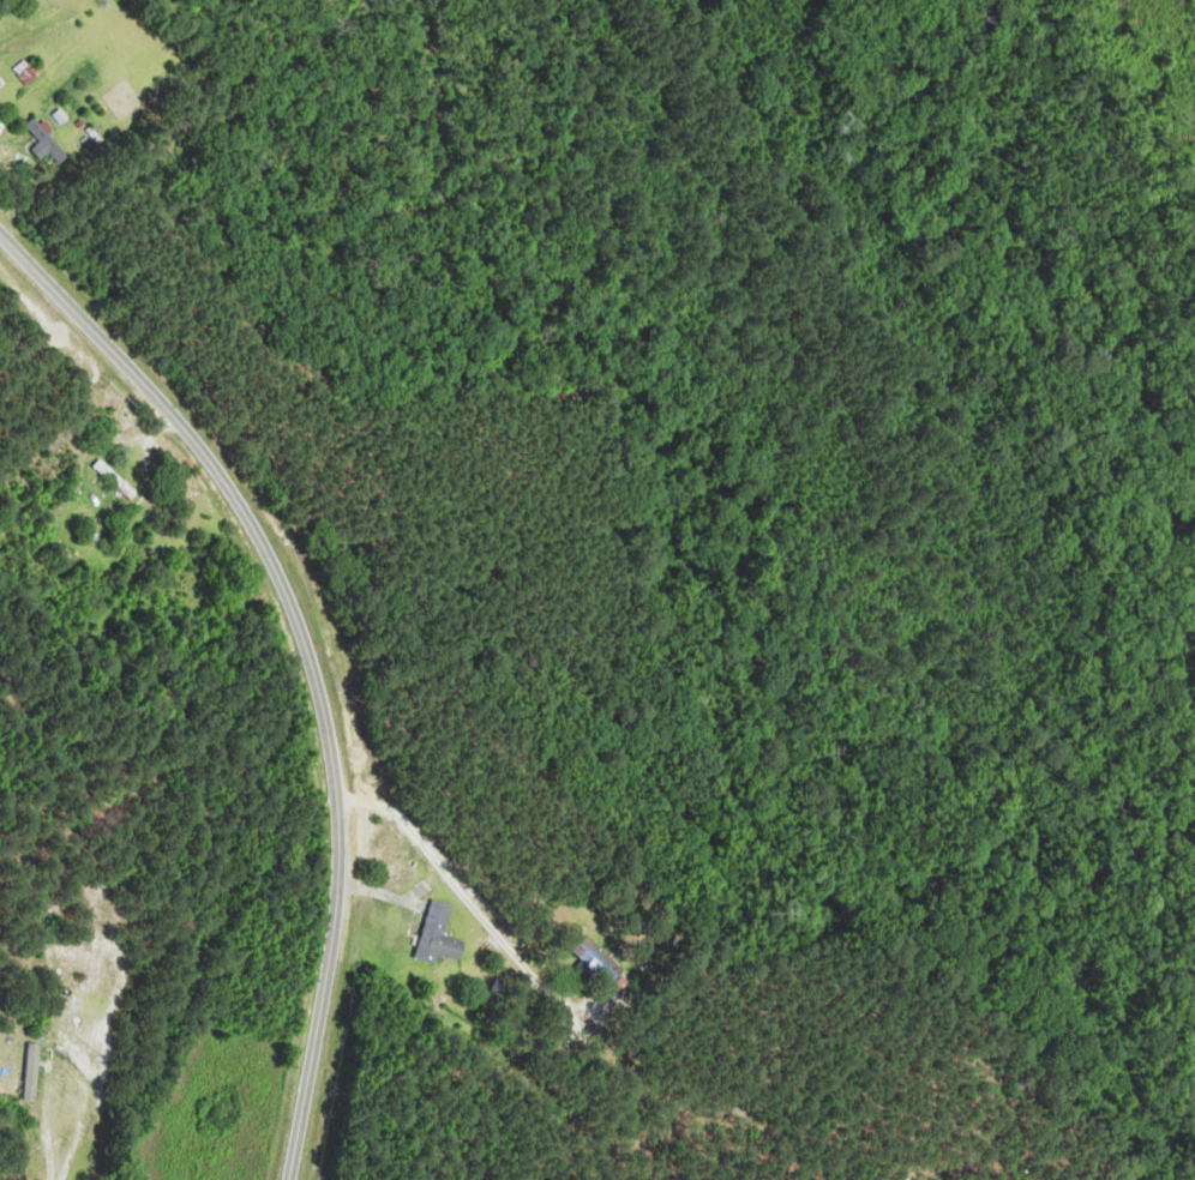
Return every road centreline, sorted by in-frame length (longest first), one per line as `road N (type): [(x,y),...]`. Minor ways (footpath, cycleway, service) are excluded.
road 1 (residential): [(288,1179),(338,871),(329,739),(301,632),(222,477),(0,232)]

